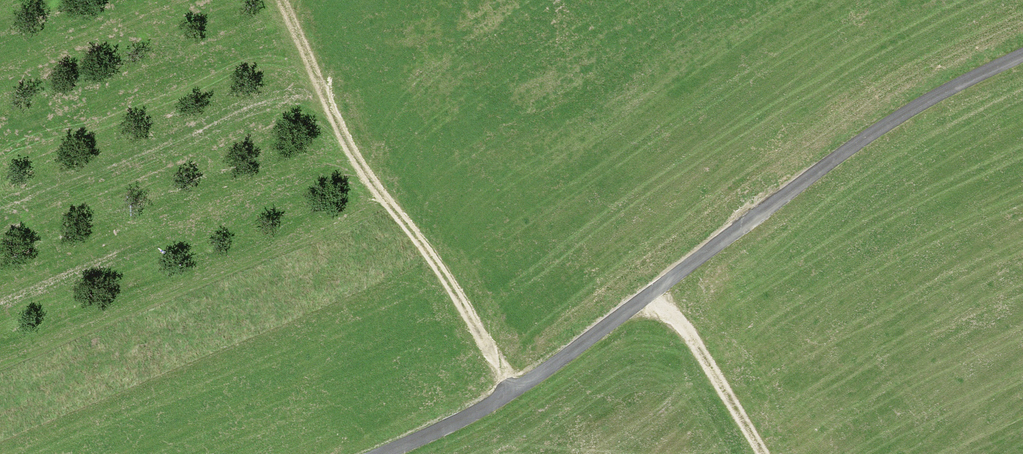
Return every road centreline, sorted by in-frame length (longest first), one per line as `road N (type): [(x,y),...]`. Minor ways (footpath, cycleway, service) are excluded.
road 1 (unclassified): [(1022,58),(882,126),(512,392),(381,453)]
road 2 (track): [(279,0),(354,158),(442,274),(512,392)]
road 3 (track): [(652,292),(690,334),(761,453)]

